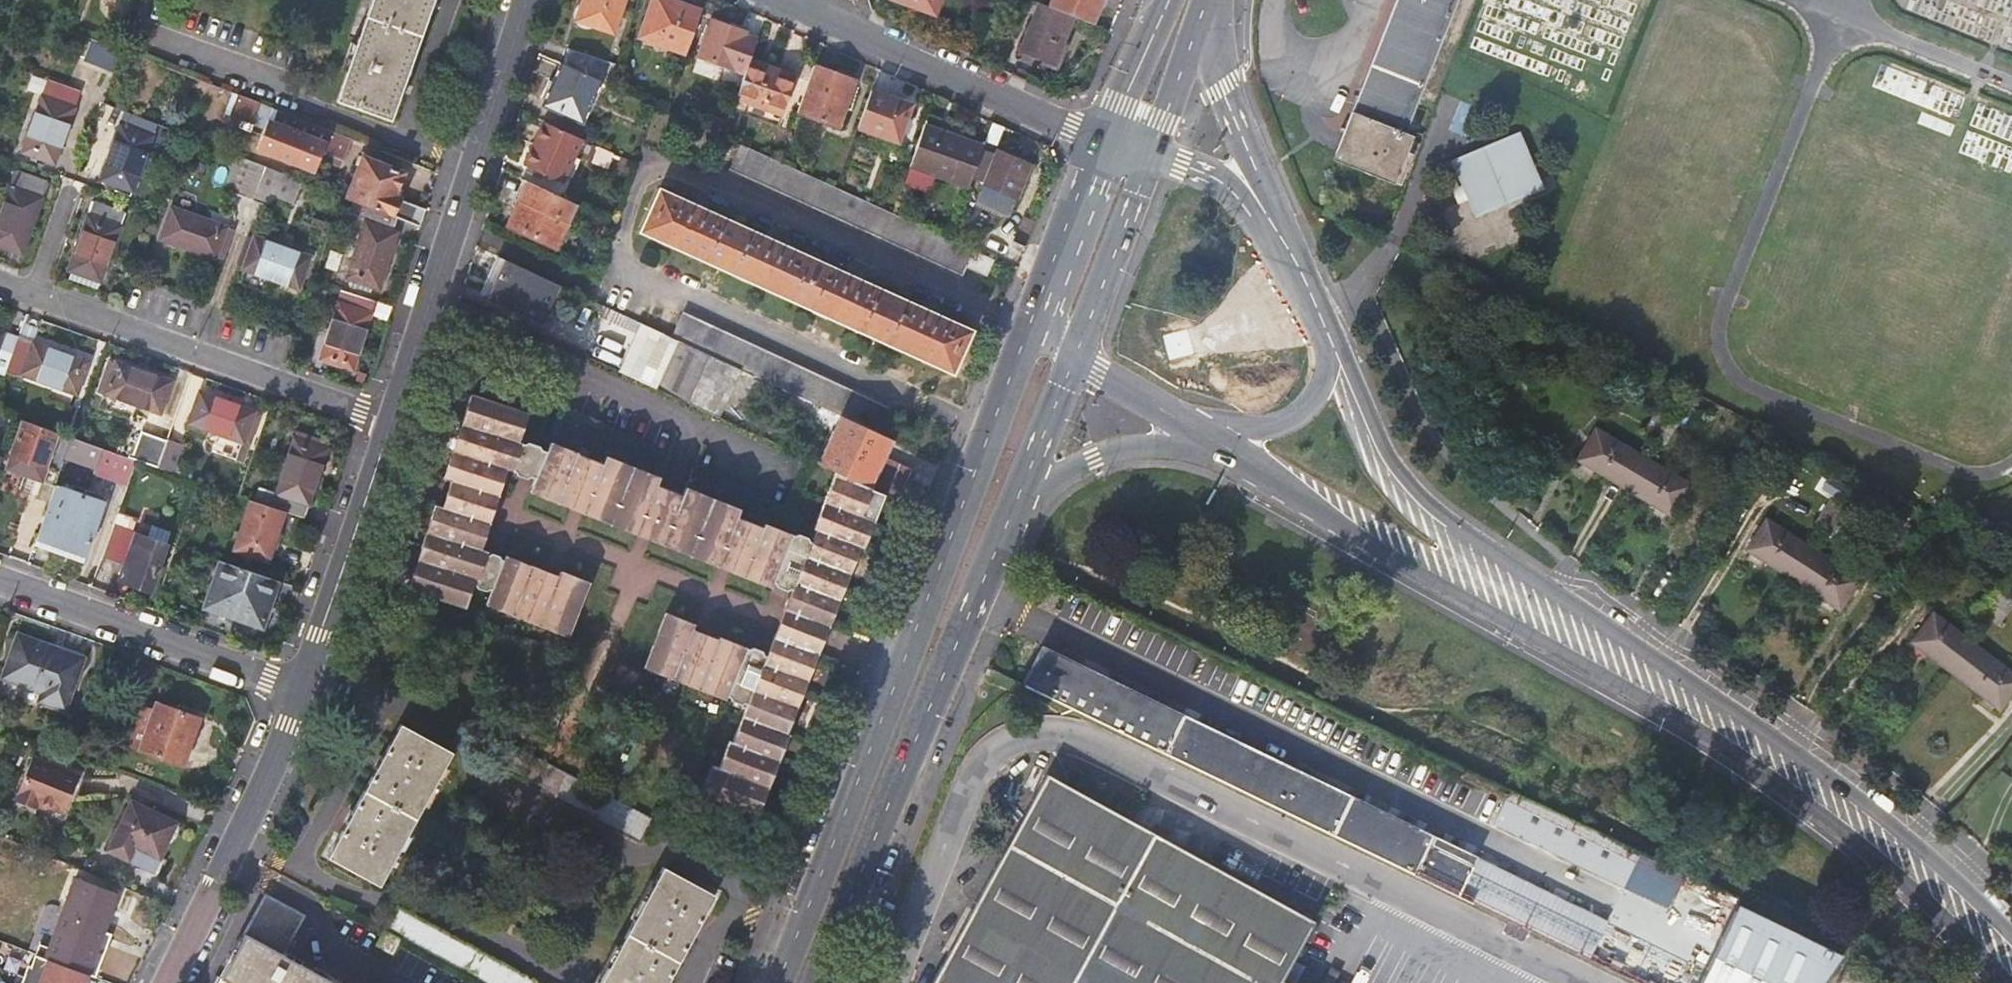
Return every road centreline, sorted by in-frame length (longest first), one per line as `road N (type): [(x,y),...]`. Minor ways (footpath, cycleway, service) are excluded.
road 1 (secondary): [(1219,438),(1375,542),(1702,728),(1850,837),(2007,982)]
road 2 (secondary): [(2011,936),(1891,823),(1444,516),(1384,446),(1328,311)]
road 3 (secondary): [(1064,263),(780,982)]
road 4 (secondary): [(818,982),(1027,480)]
road 5 (residential): [(527,0),(392,421)]
road 6 (residential): [(392,421),(0,285)]
road 7 (residential): [(301,689),(168,982)]
road 8 (residential): [(0,584),(301,689)]
road 9 (residential): [(824,18),(1114,137)]
road 10 (residential): [(392,421),(301,689)]
road 11 (secondary): [(1219,438),(1290,420),(1317,399),(1326,351),(1294,282)]
road 12 (secondary): [(1077,355),(1153,154)]
road 13 (secondary): [(1287,227),(1196,33)]
road 14 (secondary): [(1027,480),(1116,448),(1219,438)]
road 15 (secondary): [(1294,282),(1228,189),(1153,154)]
road 16 (secondary): [(1077,355),(1219,438)]
road 17 (secondary): [(1169,0),(1114,137)]
road 18 (secondary): [(1114,137),(1064,263)]
road 19 (secondary): [(1027,480),(1077,355)]
road 20 (secondary): [(1153,154),(1196,33)]

